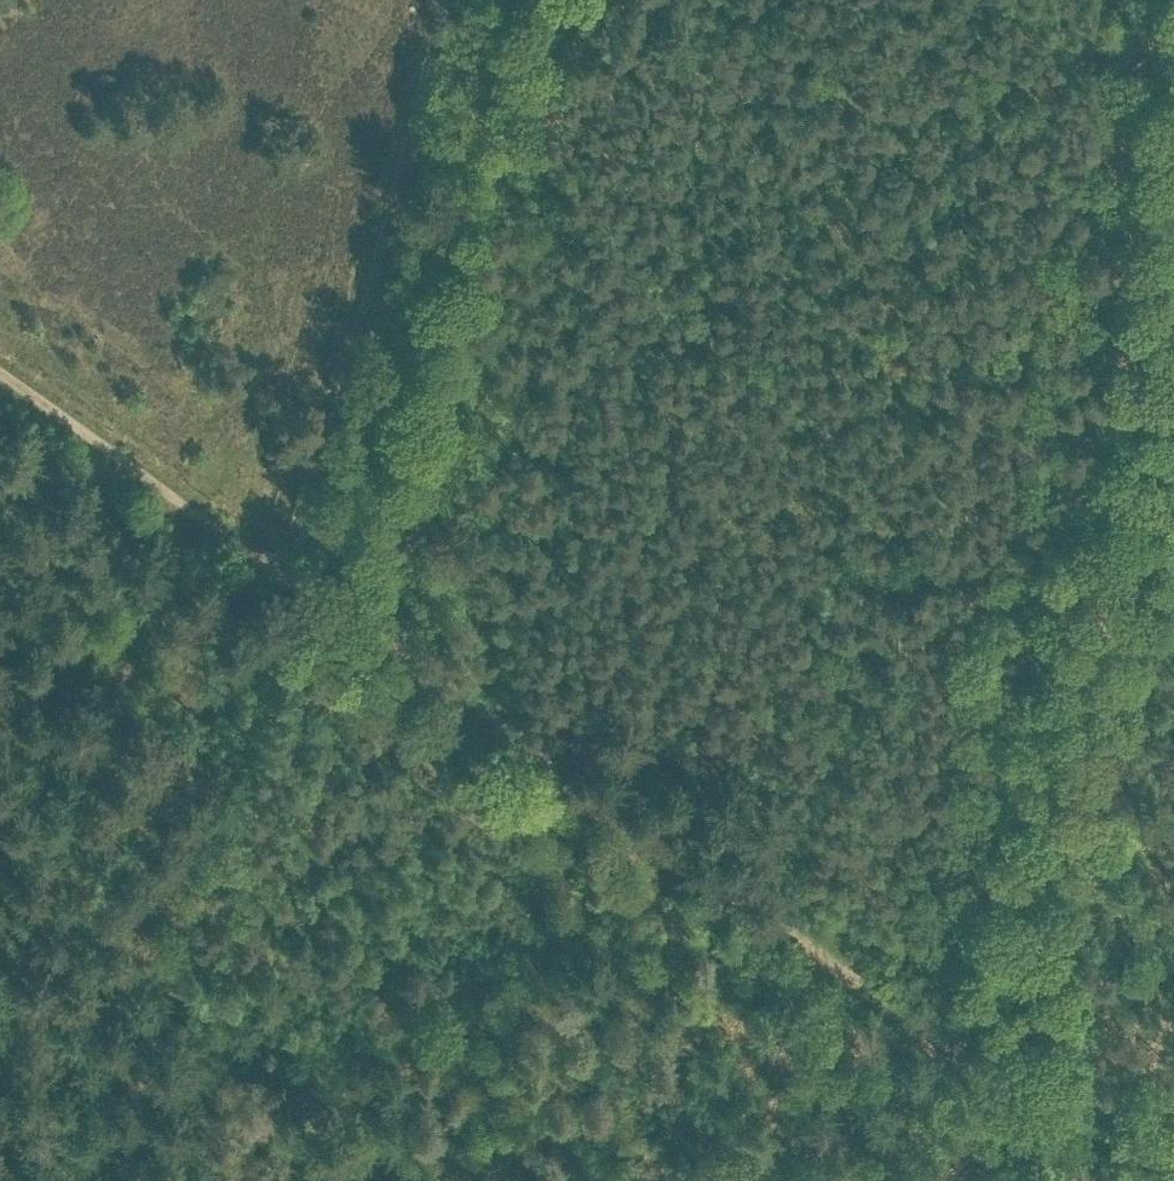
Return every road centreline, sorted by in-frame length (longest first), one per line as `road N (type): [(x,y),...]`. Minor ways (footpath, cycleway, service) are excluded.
road 1 (track): [(258,558),(1031,1112)]
road 2 (track): [(191,507),(258,558),(283,545),(306,515),(444,0)]
road 3 (track): [(0,1066),(191,507)]
road 4 (track): [(1101,777),(1031,1112),(958,1180)]
road 5 (track): [(1173,405),(1101,777)]
road 6 (track): [(0,371),(191,507)]
road 7 (track): [(1173,1131),(1062,1131),(1031,1112),(1018,1180)]

